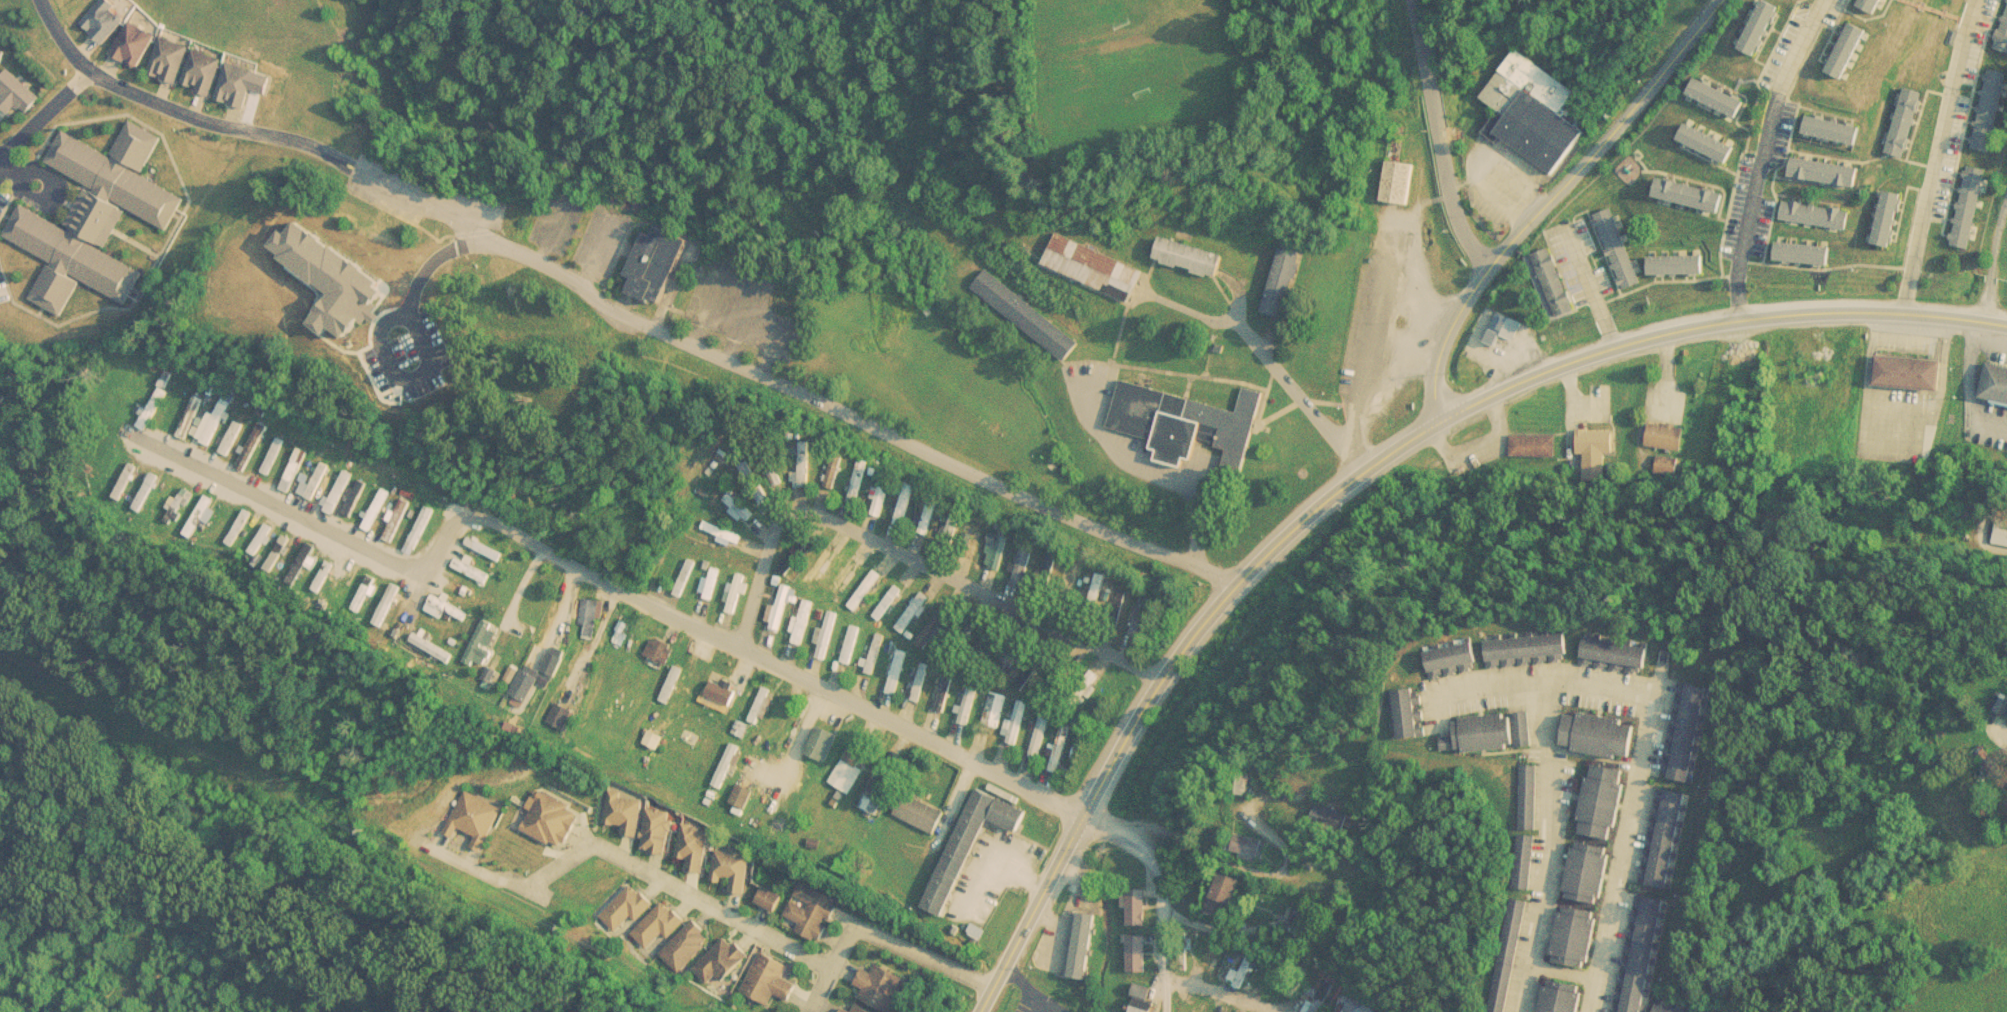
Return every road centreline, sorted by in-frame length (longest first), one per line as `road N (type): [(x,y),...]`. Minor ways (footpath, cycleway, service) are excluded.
road 1 (residential): [(38,0),(66,49),(123,91),(176,115),(303,144),(407,189),(617,315),(1144,549),(1196,564),(1233,587)]
road 2 (tertiary): [(981,1011),(1135,722),(1233,587),(1368,467),(1445,419)]
road 3 (tertiary): [(1445,419),(1586,356),(1737,319),(1903,312),(2006,326)]
road 4 (residential): [(744,649),(771,544),(788,512),(807,510),(1161,679)]
road 5 (residential): [(1445,419),(1443,370),(1456,323),(1495,262),(1722,0)]
road 6 (residential): [(408,616),(462,515),(487,511),(744,649)]
road 7 (residential): [(830,970),(577,848),(527,889),(501,888),(469,871)]
road 8 (residential): [(1086,816),(744,649)]
road 9 (residential): [(1737,319),(1742,260),(1781,91),(1828,0)]
road 10 (residential): [(426,575),(131,430)]
road 11 (residential): [(1903,312),(1974,0)]
road 12 (residential): [(1495,262),(1459,226),(1445,182),(1415,0)]
road 13 (residential): [(992,991),(858,928),(808,1010)]
road 14 (residential): [(1086,816),(1152,858),(1164,1011)]
road 15 (residential): [(2006,176),(1986,320)]
road 16 (residential): [(1162,986),(1293,1011)]
road 17 (residential): [(89,72),(26,131),(0,170)]

